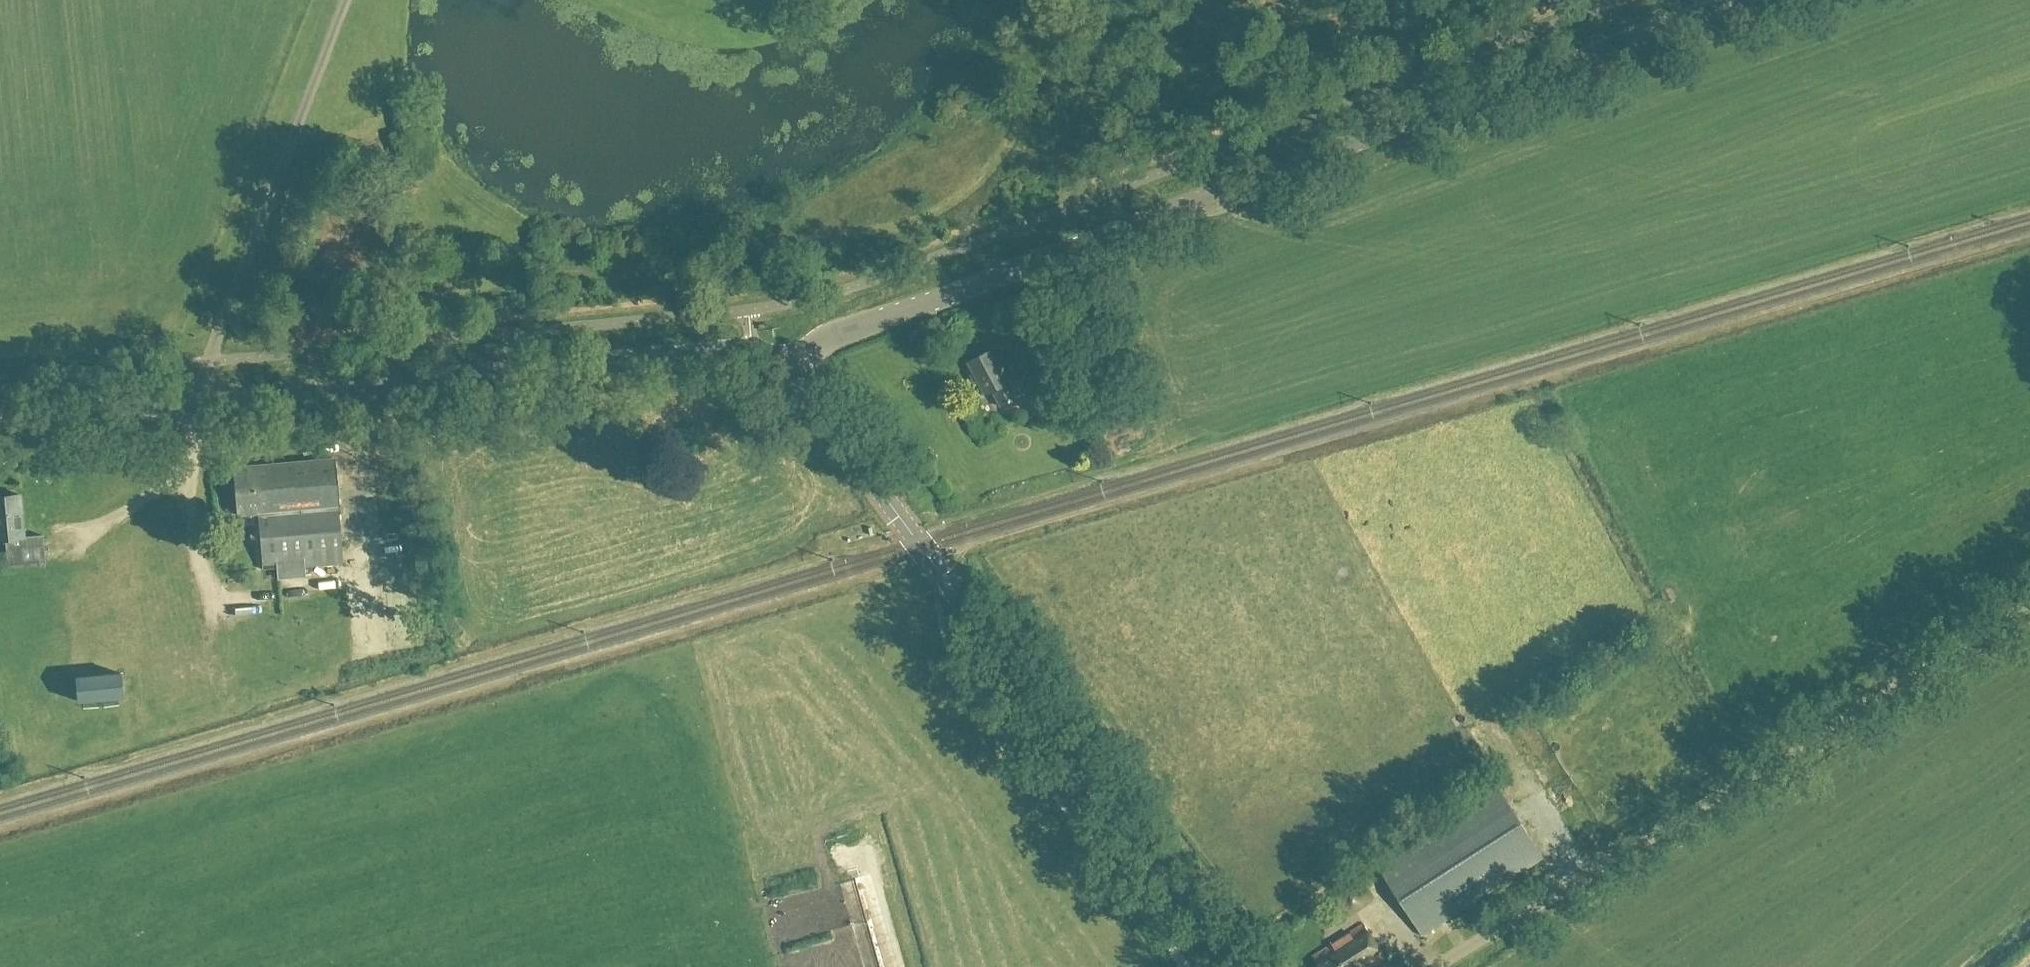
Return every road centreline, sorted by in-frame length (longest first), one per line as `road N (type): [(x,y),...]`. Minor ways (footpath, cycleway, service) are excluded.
road 1 (tertiary): [(789,369),(843,331),(1731,0)]
road 2 (tertiary): [(1236,966),(789,369)]
road 3 (unclassified): [(1434,966),(2029,599)]
road 4 (tertiary): [(207,402),(729,349),(761,352),(789,369)]
road 5 (tertiary): [(207,402),(0,421)]

